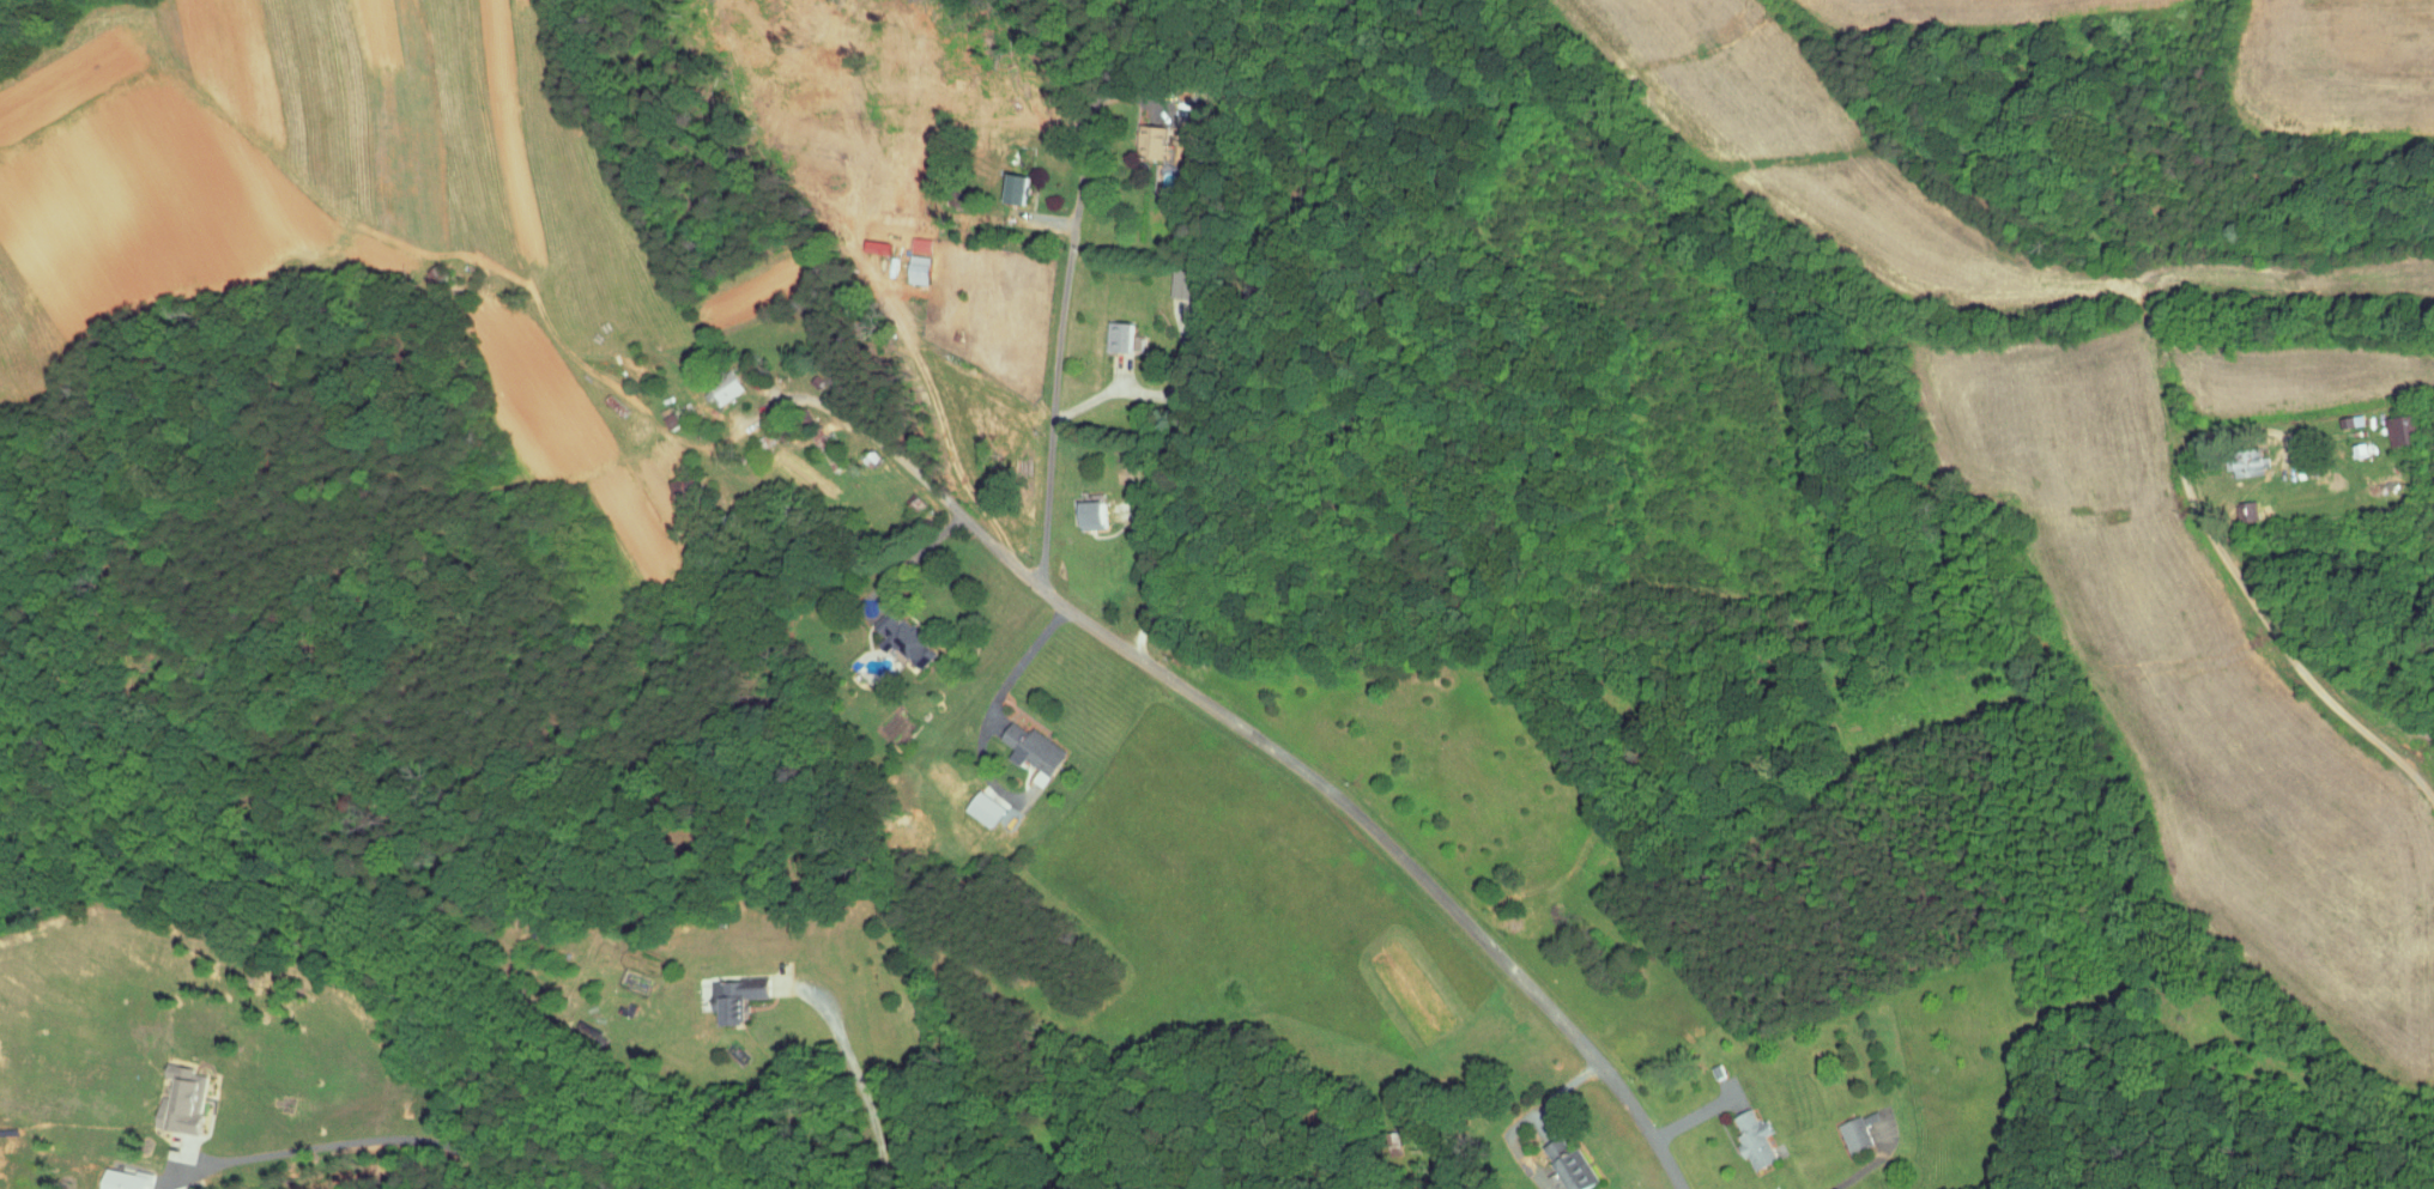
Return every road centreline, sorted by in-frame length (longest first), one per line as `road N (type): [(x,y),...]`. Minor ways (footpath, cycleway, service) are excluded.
road 1 (residential): [(1683,1188),(1599,1062),(1349,806),(1035,582),(874,439)]
road 2 (residential): [(1045,587),(1052,427),(1090,119)]

